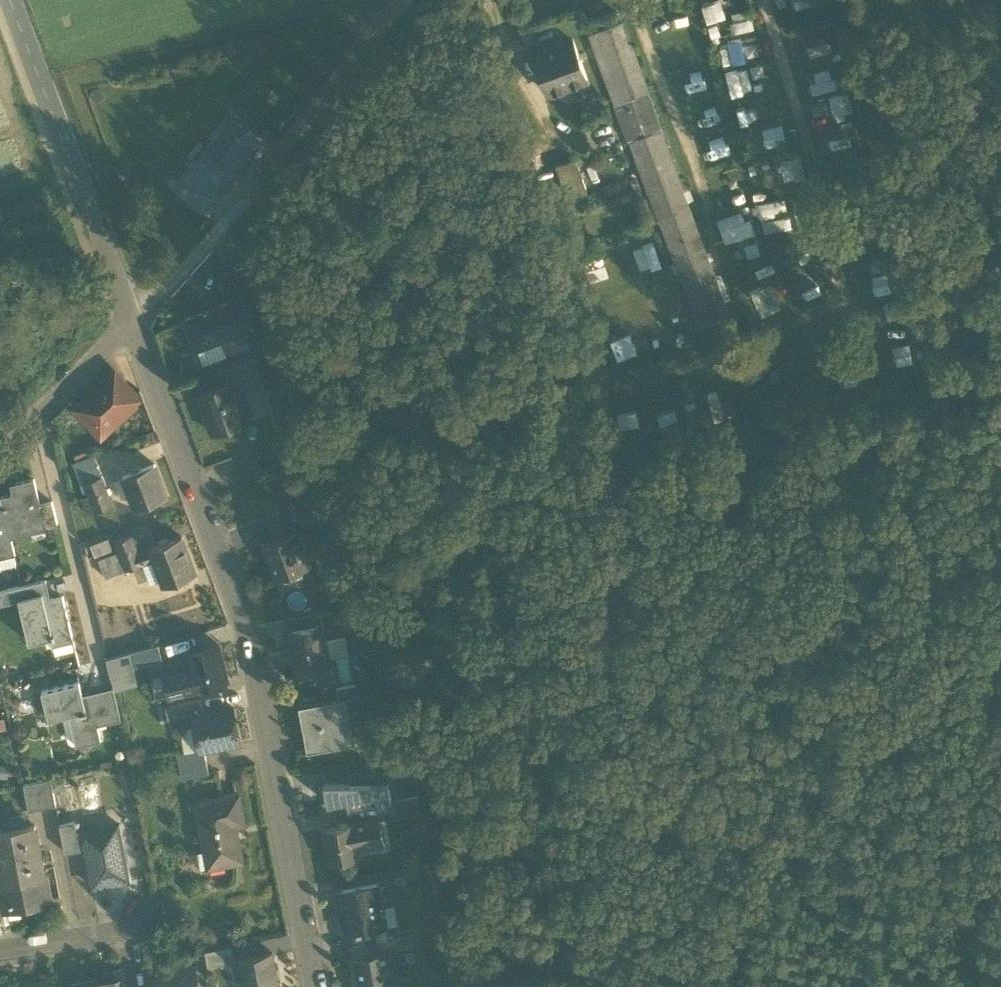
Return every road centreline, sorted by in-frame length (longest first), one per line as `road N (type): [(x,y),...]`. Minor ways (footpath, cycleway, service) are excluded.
road 1 (residential): [(317,986),(245,619),(130,323)]
road 2 (residential): [(421,0),(130,323)]
road 3 (residential): [(130,323),(8,0)]
road 4 (residential): [(41,420),(99,656)]
road 5 (residential): [(0,956),(161,930)]
road 6 (residential): [(41,420),(130,323)]

